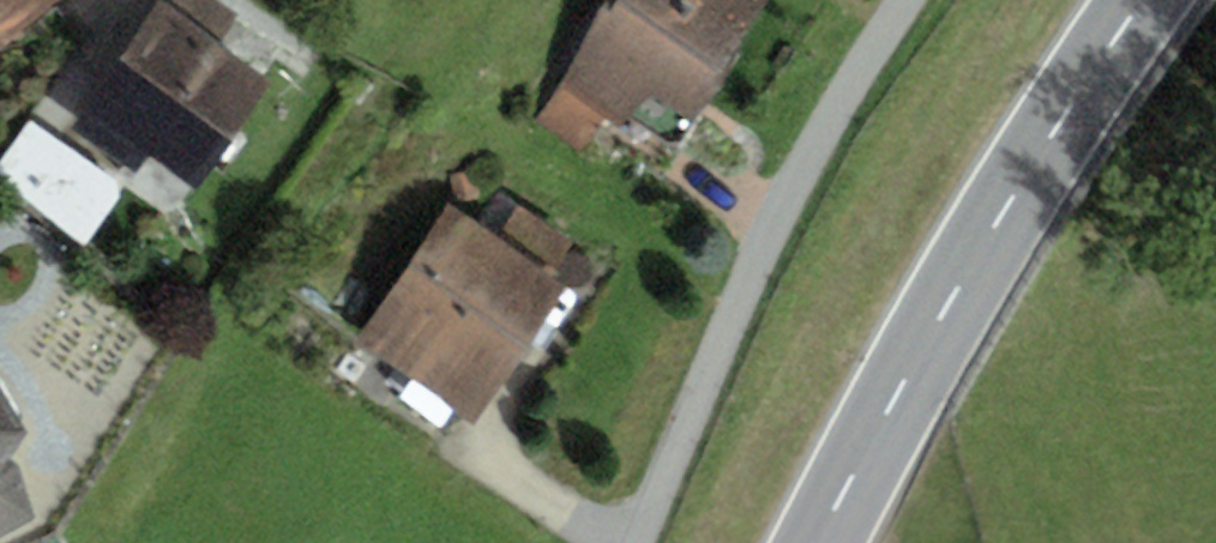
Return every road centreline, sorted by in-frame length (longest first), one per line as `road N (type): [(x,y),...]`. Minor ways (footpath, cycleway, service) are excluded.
road 1 (primary): [(831,542),(994,238),(1155,0)]
road 2 (residential): [(642,542),(791,207),(910,0)]

